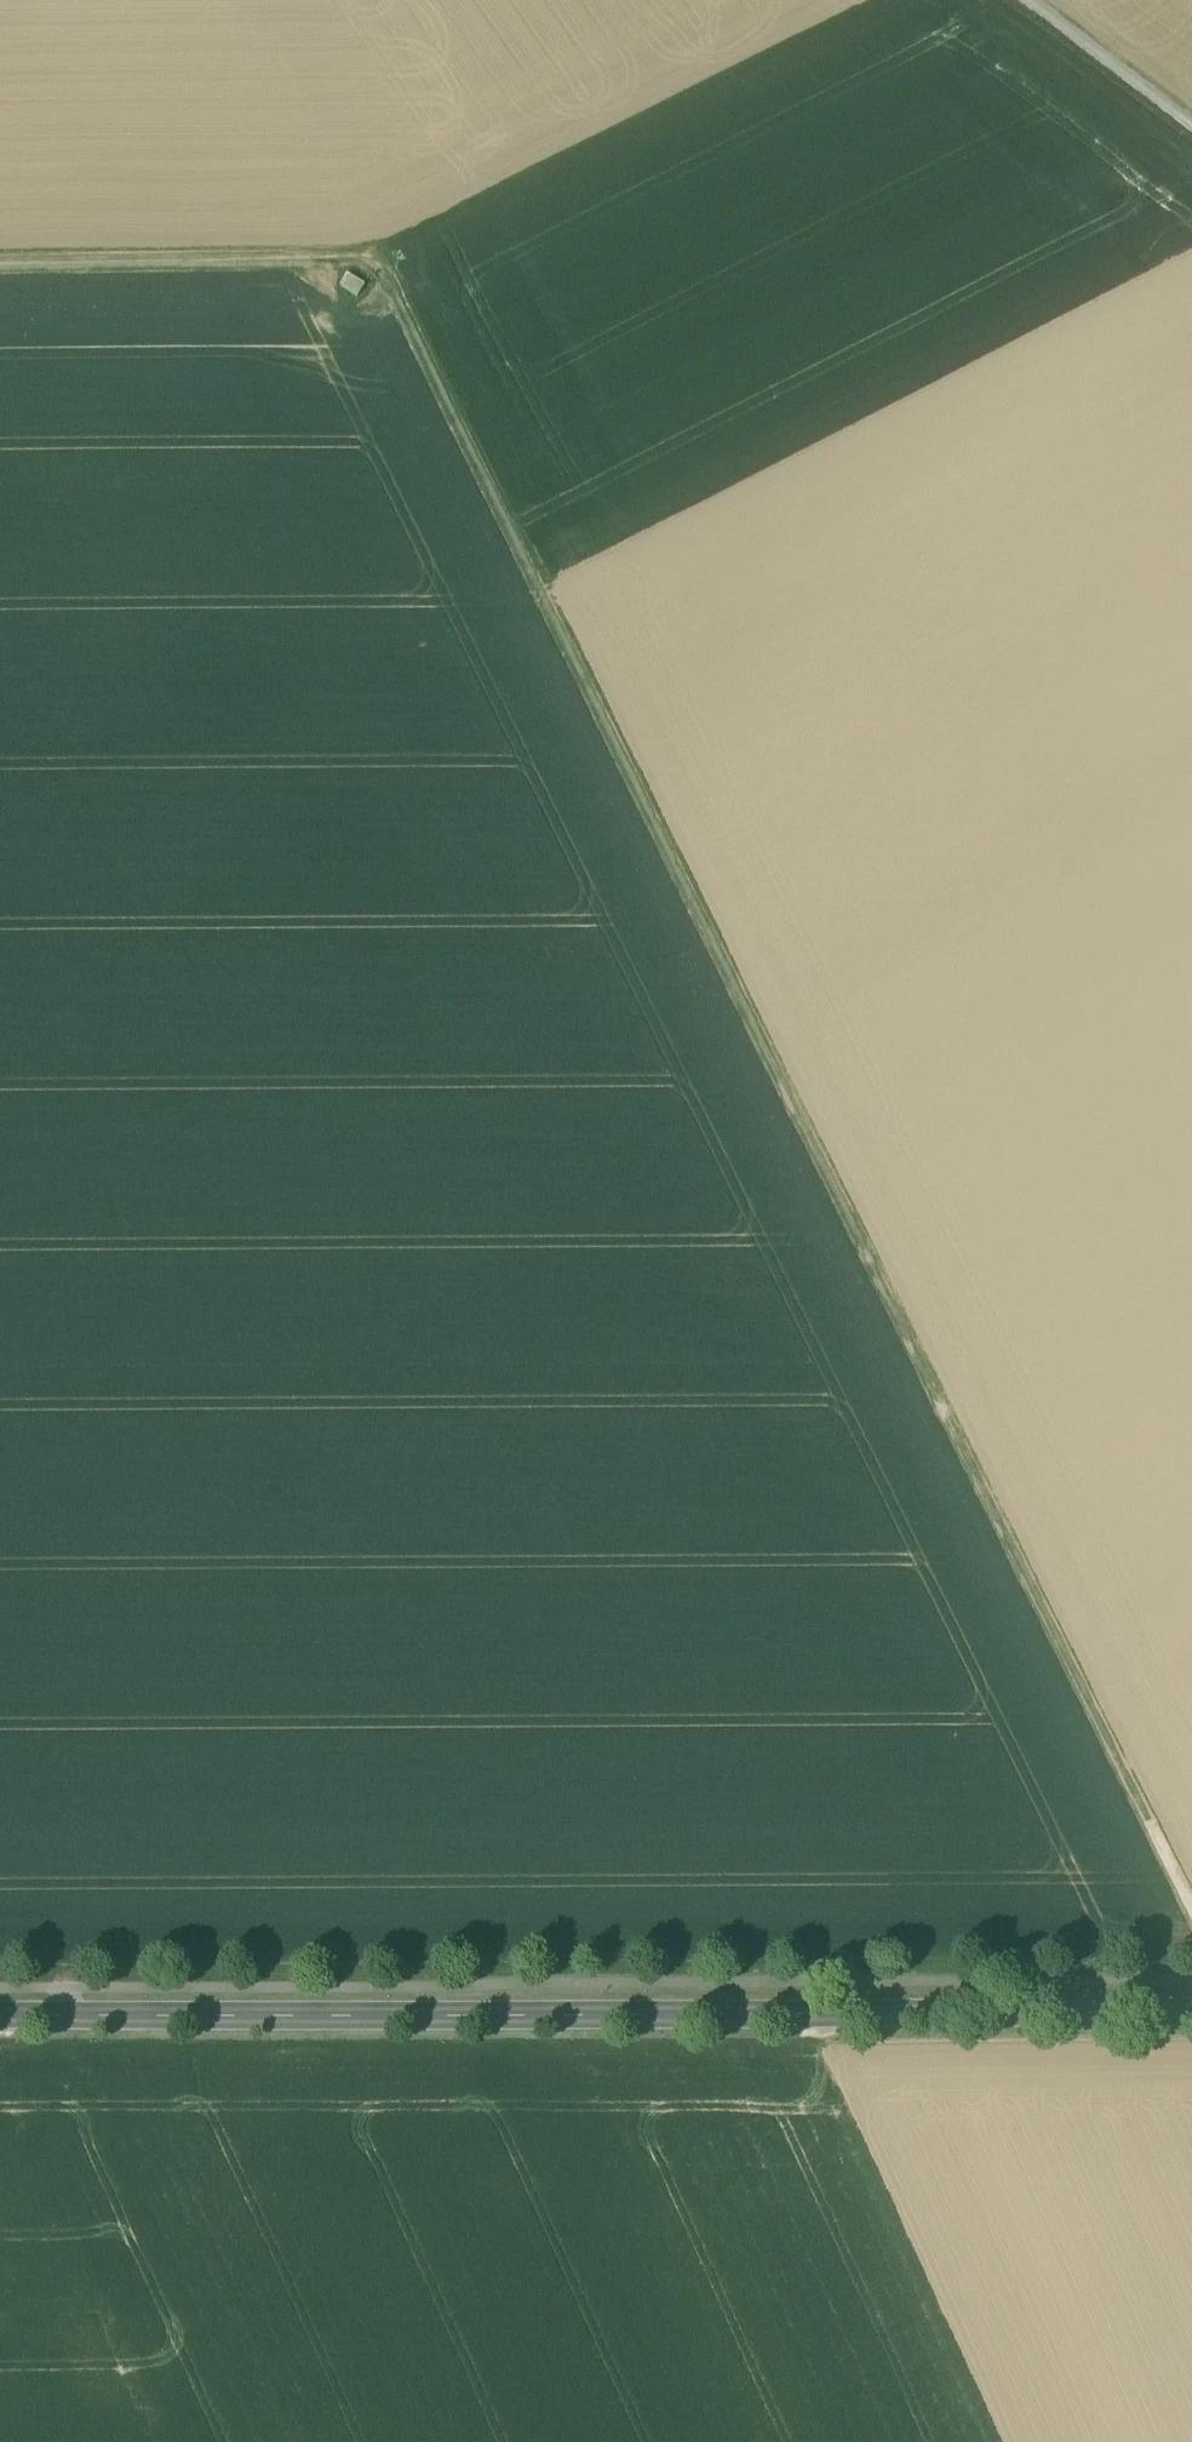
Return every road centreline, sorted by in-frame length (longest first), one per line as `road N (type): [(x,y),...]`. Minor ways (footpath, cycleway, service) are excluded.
road 1 (track): [(1191,1913),(377,256),(0,261)]
road 2 (tertiary): [(0,2016),(1191,2012)]
road 3 (unclassified): [(1033,0),(1191,122)]

